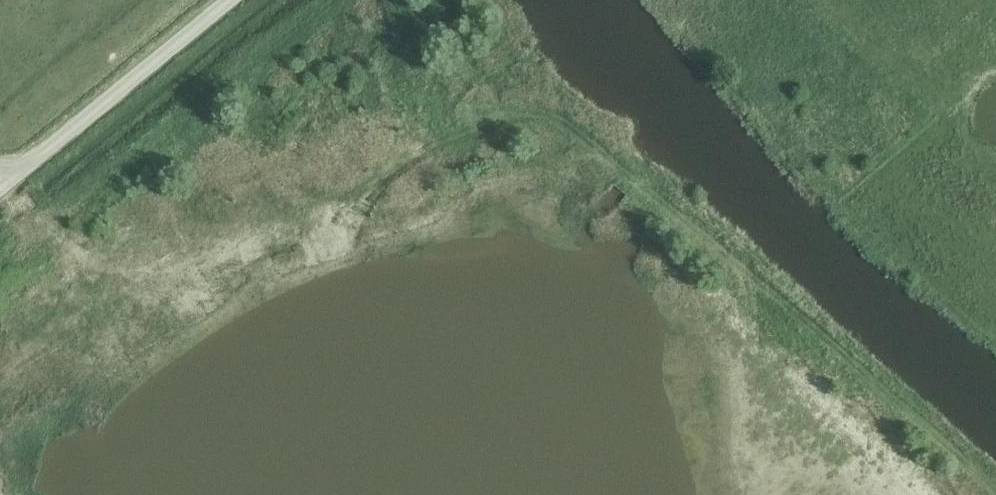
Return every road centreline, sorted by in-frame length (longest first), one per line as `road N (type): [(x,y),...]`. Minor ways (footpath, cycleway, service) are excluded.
road 1 (track): [(993,494),(575,138),(492,115)]
road 2 (unclassified): [(0,187),(230,0)]

